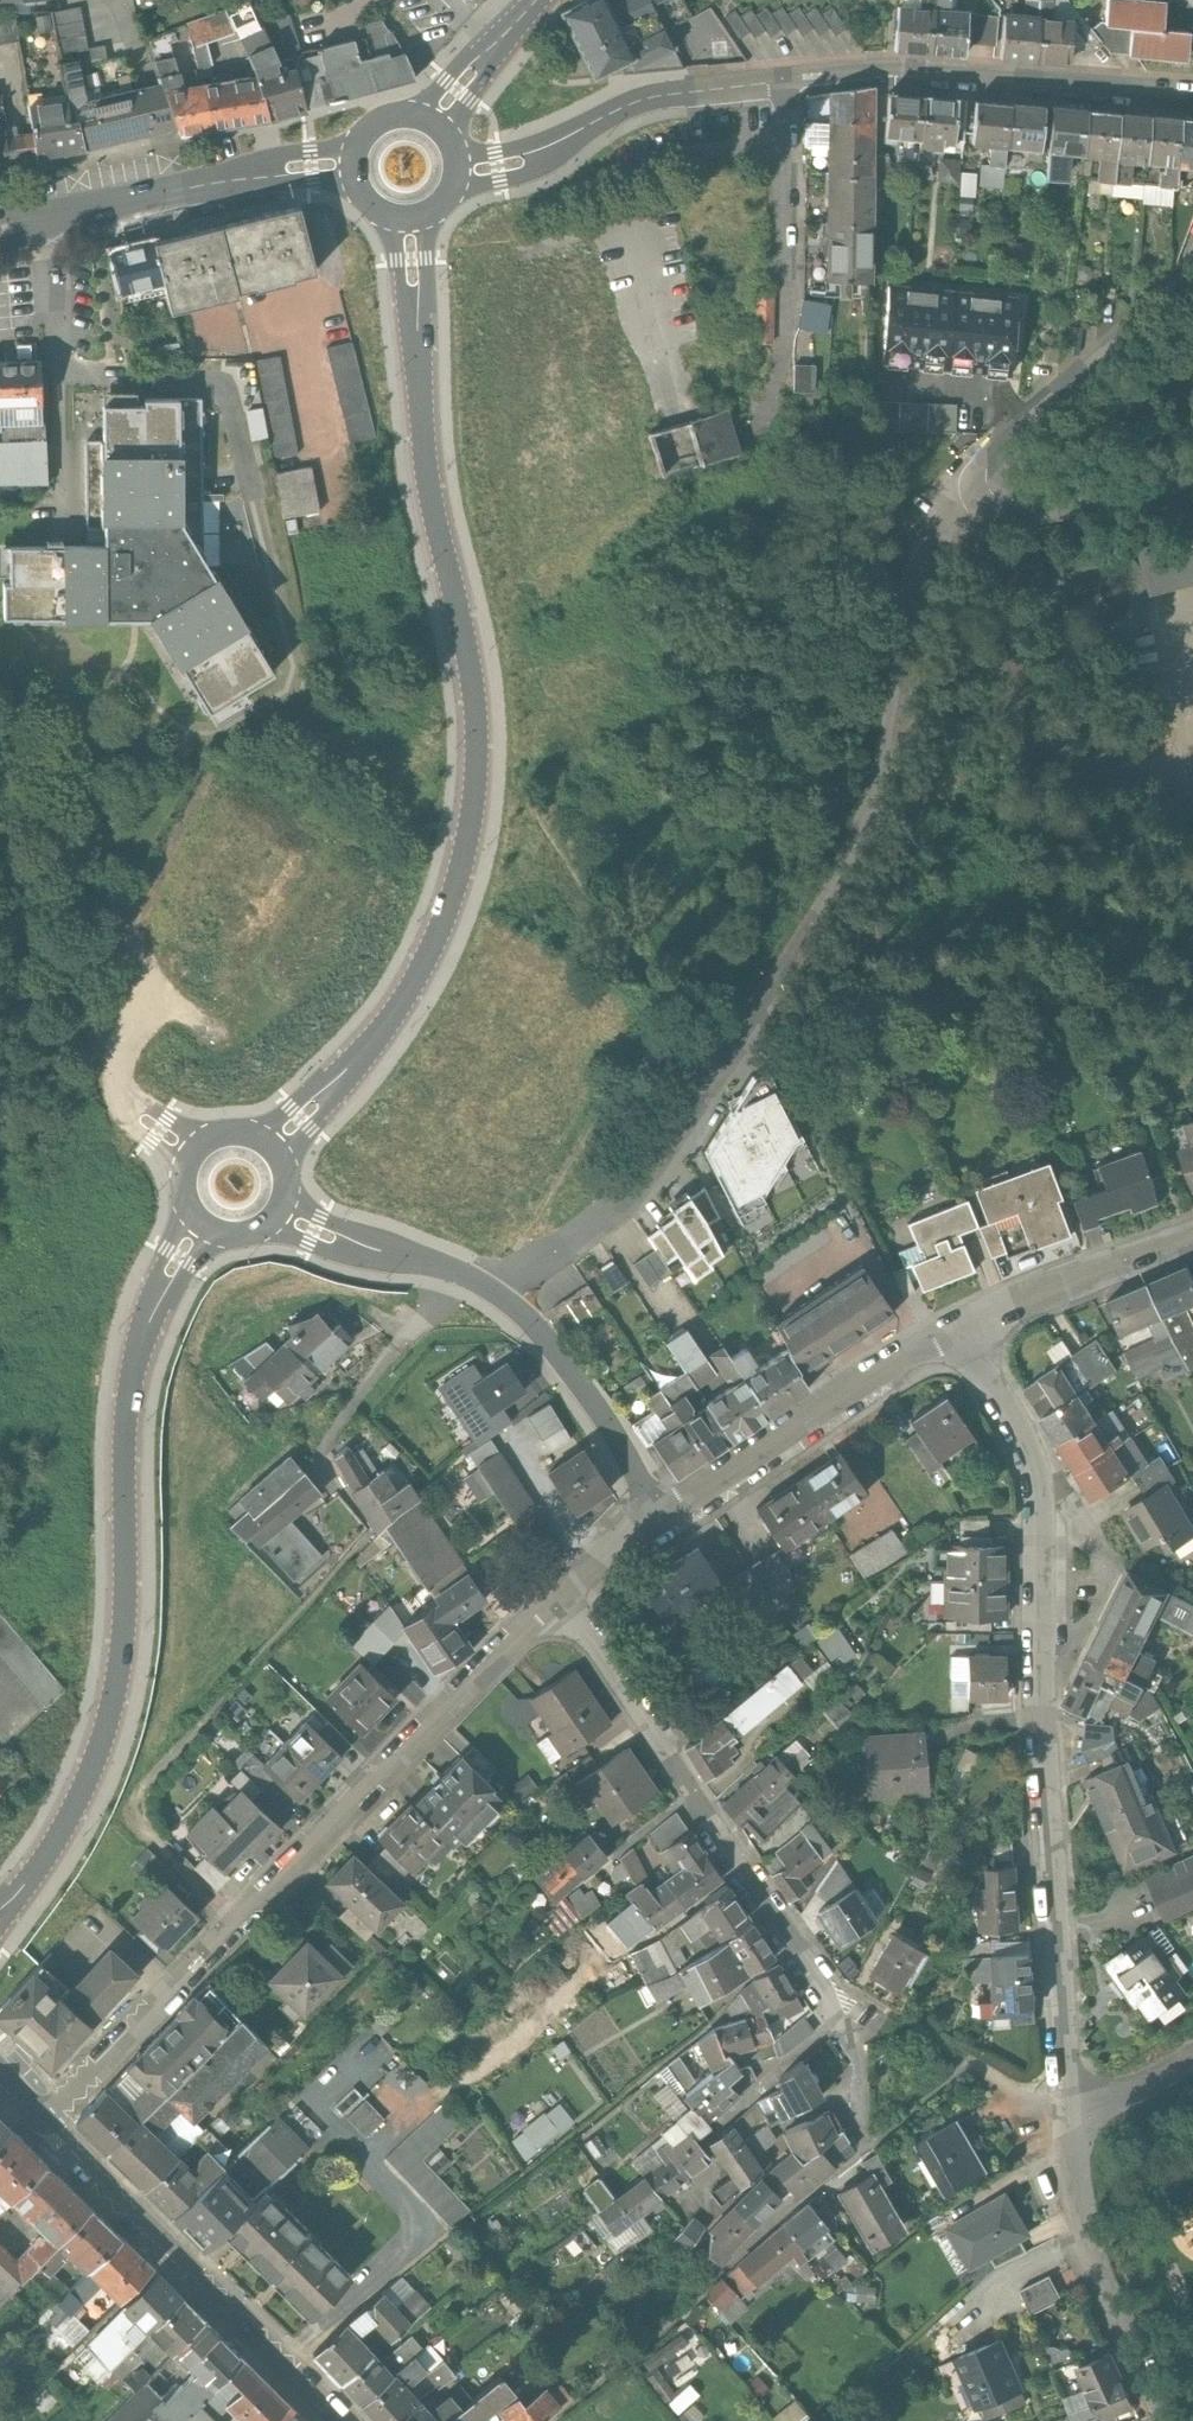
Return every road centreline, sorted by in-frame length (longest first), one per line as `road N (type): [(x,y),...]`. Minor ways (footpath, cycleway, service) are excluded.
road 1 (tertiary): [(271,1145),(362,1059),(401,1004),(435,943),(473,804),(478,741),(425,465),(408,218)]
road 2 (residential): [(485,1287),(574,1244),(651,1172),(836,888),(890,753),(929,560),(962,506),(987,487)]
road 3 (residential): [(953,1329),(1037,1478),(1043,1742),(1067,2107)]
road 4 (tertiary): [(0,1915),(47,1856),(103,1735),(121,1660),(135,1367),(201,1224)]
road 5 (residential): [(558,1590),(854,2049)]
road 6 (residential): [(225,1918),(558,1590)]
road 7 (tertiary): [(337,2420),(40,2113)]
road 8 (unclassified): [(785,82),(926,72),(1192,103)]
road 9 (unclassified): [(785,82),(786,313),(778,371),(737,483)]
road 10 (unclassified): [(459,172),(536,157),(656,98),(785,82)]
road 11 (residential): [(669,1510),(953,1329)]
road 12 (residential): [(1067,2107),(1100,2267),(1169,2420)]
road 13 (unclassified): [(1192,274),(996,453),(987,487)]
road 14 (residential): [(485,1287),(532,1327),(669,1510)]
road 15 (residential): [(953,1329),(1019,1294),(1192,1231)]
road 16 (residential): [(485,1287),(411,1335),(326,1446)]
road 17 (residential): [(485,1287),(276,1219)]
road 18 (unclassified): [(987,487),(997,503),(1048,509),(1192,473)]
road 19 (residential): [(184,199),(147,88),(100,0)]
road 20 (residential): [(40,2113),(188,1959)]
road 21 (residential): [(192,1157),(134,1115),(116,1084),(121,1051),(157,993)]
road 22 (tertiary): [(184,199),(0,228)]
road 23 (tertiary): [(429,120),(537,0)]
road 24 (residential): [(558,1590),(669,1510)]
road 25 (residential): [(1067,2107),(1147,2092),(1192,2066)]

